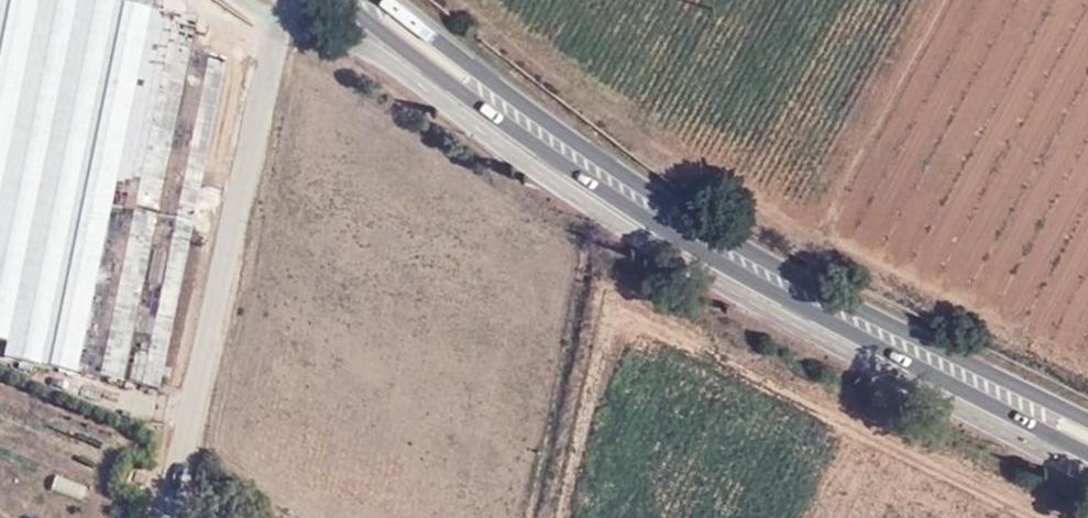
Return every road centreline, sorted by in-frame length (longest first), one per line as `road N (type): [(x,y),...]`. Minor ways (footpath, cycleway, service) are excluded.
road 1 (primary): [(366,0),(630,194),(818,300),(1087,433)]
road 2 (unclassified): [(295,0),(281,20),(167,517)]

